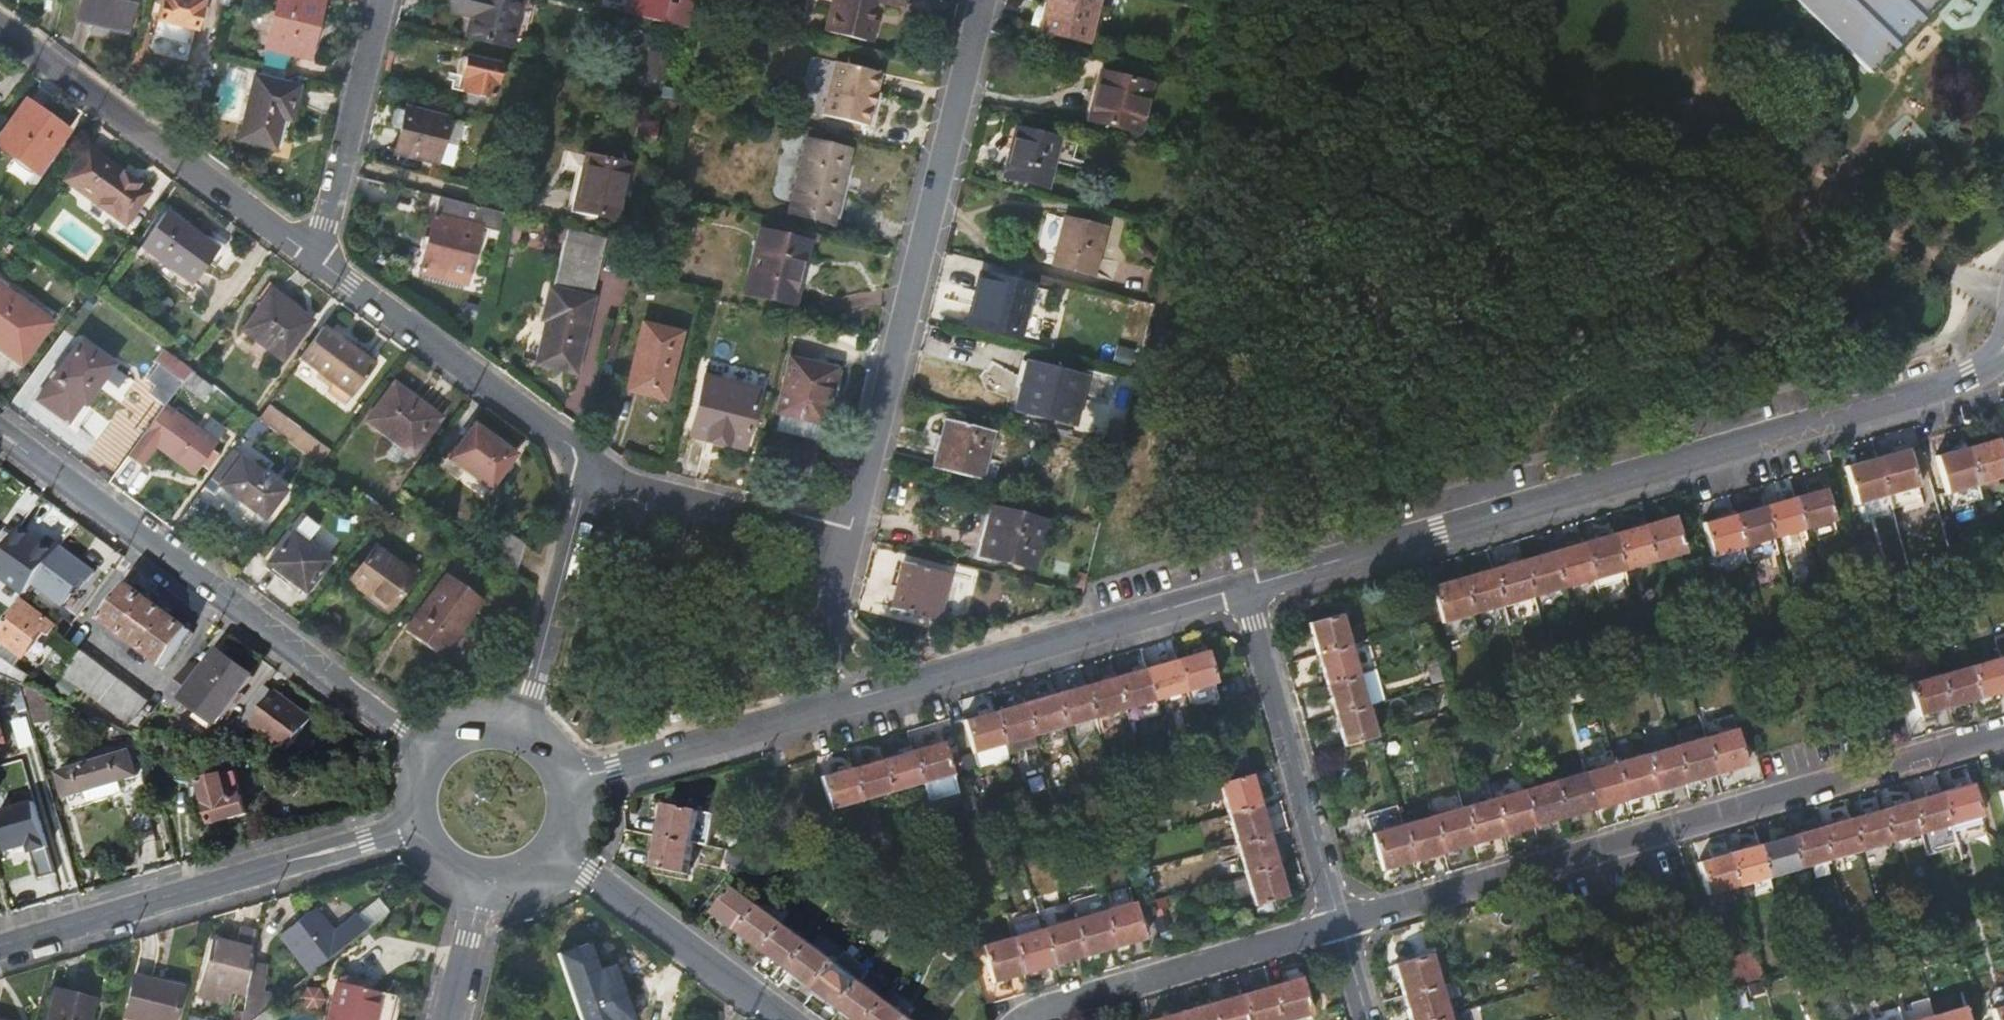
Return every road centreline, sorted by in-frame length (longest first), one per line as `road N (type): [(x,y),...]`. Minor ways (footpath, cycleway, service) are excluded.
road 1 (residential): [(1243,587),(1938,388),(2003,352)]
road 2 (residential): [(1341,924),(2003,734)]
road 3 (residential): [(850,533),(984,0)]
road 4 (residential): [(433,756),(0,430)]
road 5 (residential): [(0,947),(418,823)]
road 6 (residential): [(827,706),(1243,587)]
road 7 (residential): [(0,24),(314,256)]
road 8 (residential): [(314,256),(610,477)]
road 9 (residential): [(1341,924),(1243,587)]
road 10 (residential): [(1023,1019),(1341,924)]
road 11 (residential): [(784,1019),(558,852)]
road 12 (residential): [(517,730),(584,510),(610,477)]
road 13 (residential): [(569,780),(827,706)]
road 14 (residential): [(314,256),(379,0)]
road 15 (residential): [(610,477),(850,533)]
road 16 (residential): [(827,706),(820,665),(850,533)]
road 17 (residential): [(449,1019),(483,883)]

